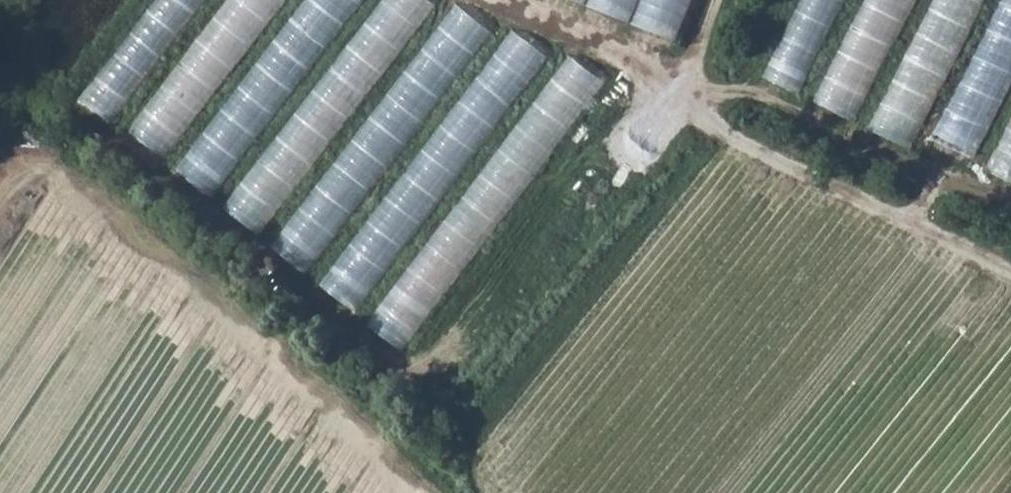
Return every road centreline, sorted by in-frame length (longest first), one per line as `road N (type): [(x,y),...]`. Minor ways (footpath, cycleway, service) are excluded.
road 1 (track): [(483,0),(711,110),(749,81),(790,0)]

